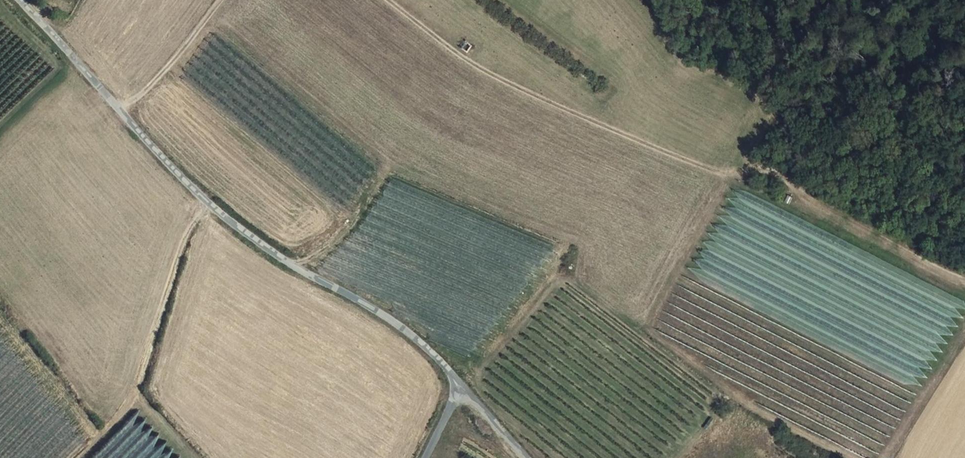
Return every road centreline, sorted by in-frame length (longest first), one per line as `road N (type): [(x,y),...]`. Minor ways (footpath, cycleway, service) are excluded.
road 1 (track): [(386,0),(459,57),(532,96),(711,168),(771,173),(964,280)]
road 2 (unclassified): [(19,0),(234,228),(419,341),(459,388)]
road 3 (track): [(121,114),(222,0)]

